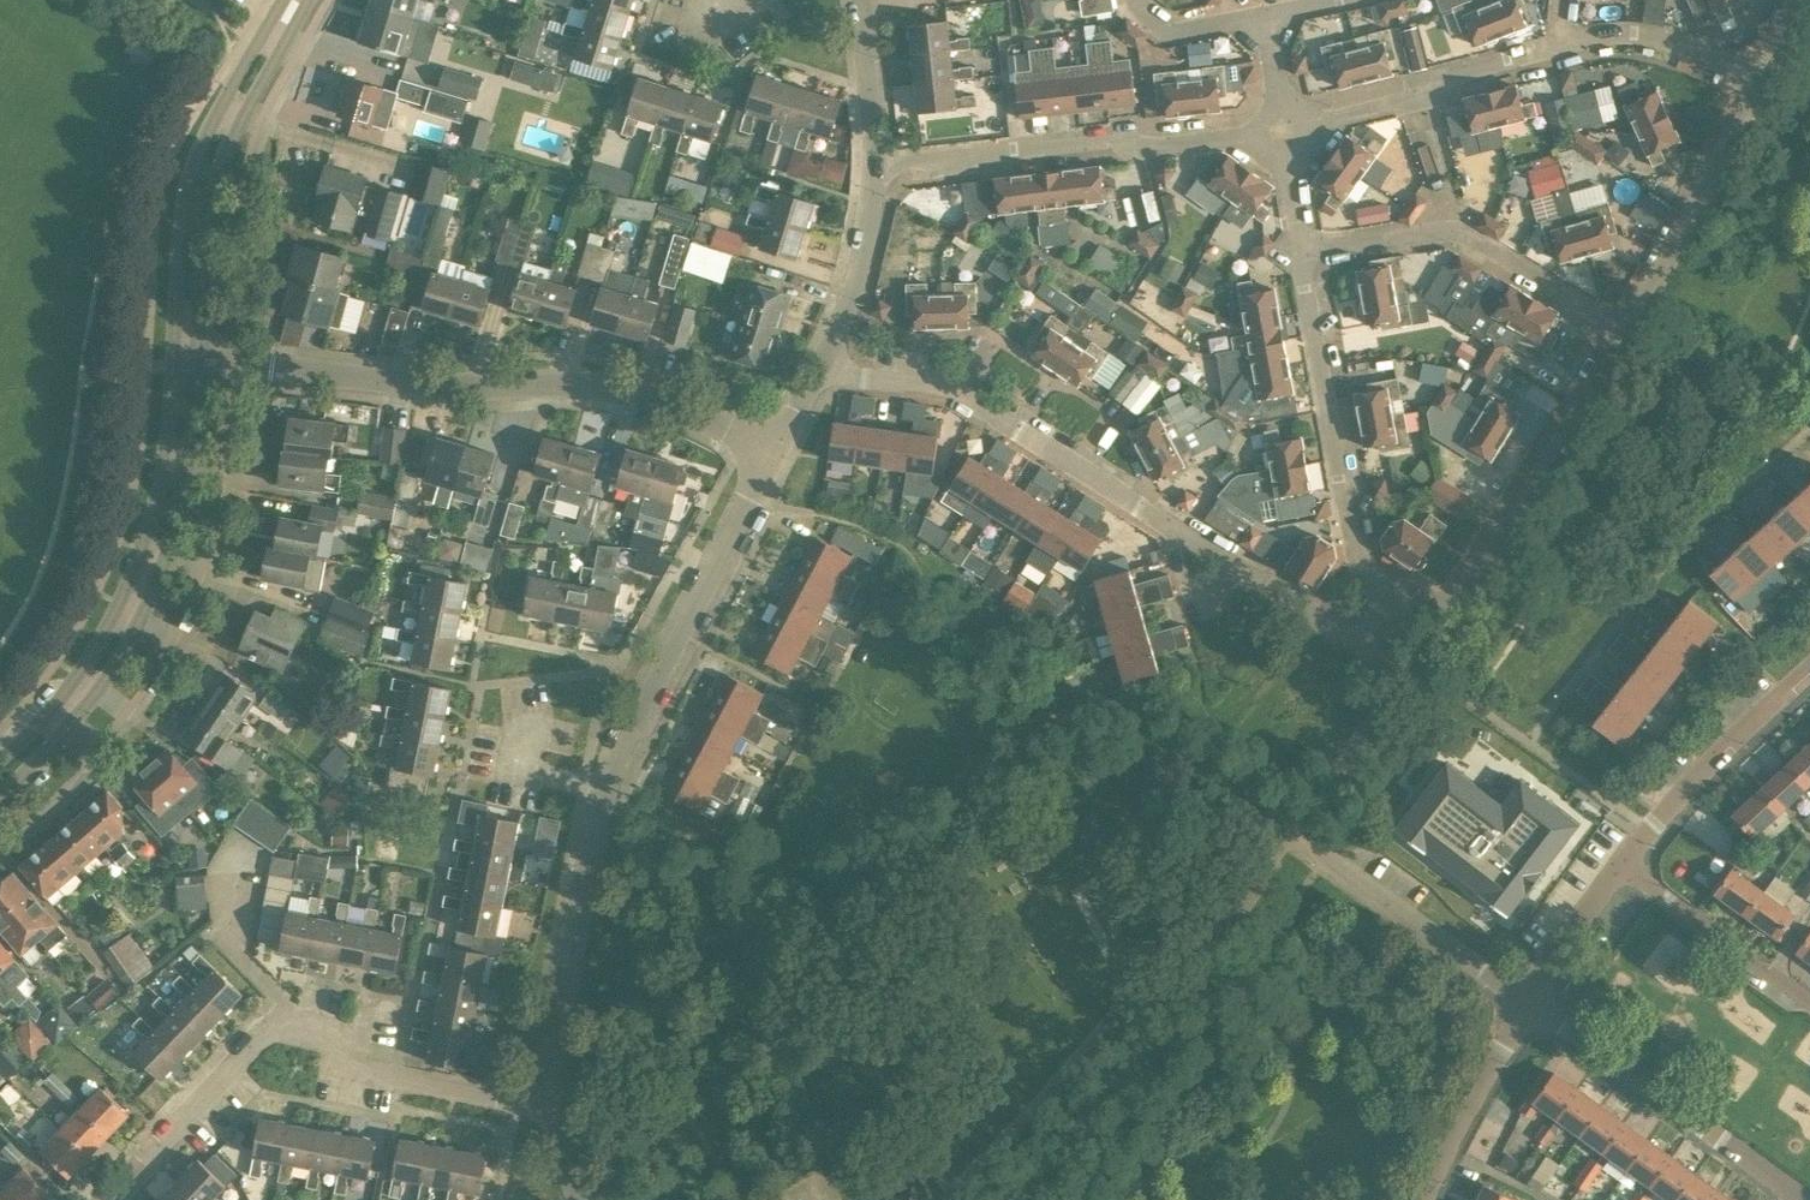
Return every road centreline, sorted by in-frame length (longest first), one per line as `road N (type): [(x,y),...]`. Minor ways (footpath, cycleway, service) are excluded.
road 1 (residential): [(554,1097),(560,1001),(618,755),(773,453)]
road 2 (residential): [(1359,644),(952,392),(817,372)]
road 3 (residential): [(773,453),(672,402),(600,386),(442,385),(183,363)]
road 4 (residential): [(554,1097),(517,1100),(369,1071),(326,1037),(281,1027),(264,1035),(105,1199)]
road 5 (residential): [(1527,1002),(1310,846),(1304,833),(1388,698),(1381,660),(1359,644)]
road 6 (primary): [(0,779),(86,686),(126,622),(176,465),(183,363)]
road 7 (residential): [(873,164),(1104,138),(1145,148),(1260,135)]
road 8 (residential): [(1390,593),(1432,605),(1470,588),(1628,329)]
road 9 (primary): [(183,363),(193,230),(208,161),(296,0)]
road 10 (residential): [(1390,593),(1357,558),(1299,251)]
road 11 (residential): [(1628,329),(1447,228),(1299,251)]
road 12 (residential): [(1806,1199),(1527,1002)]
road 13 (residential): [(1628,329),(1766,78)]
road 14 (residential): [(1299,130),(1432,96),(1469,68),(1558,45)]
road 15 (residential): [(1621,865),(1724,748),(1809,668)]
road 16 (residential): [(1809,1003),(1621,865)]
road 17 (residential): [(1420,1199),(1527,1002)]
road 18 (residential): [(817,372),(855,279),(873,164)]
road 19 (residential): [(1558,45),(1643,35),(1766,78)]
road 20 (residential): [(1527,1002),(1621,865)]
road 21 (residential): [(873,164),(860,0)]
road 22 (residential): [(1267,13),(1166,34),(1136,0)]

